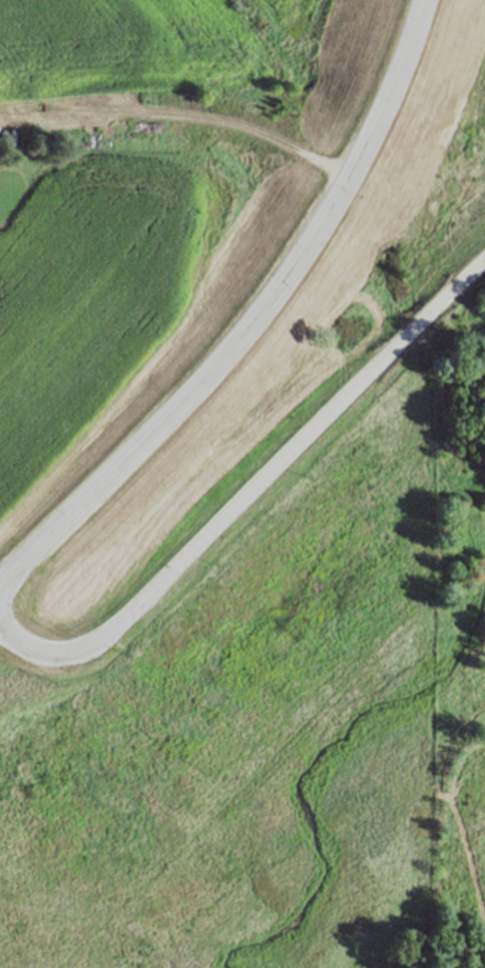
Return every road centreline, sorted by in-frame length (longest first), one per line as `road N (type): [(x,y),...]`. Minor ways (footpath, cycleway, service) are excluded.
road 1 (secondary): [(0,582),(204,377),(255,314),(361,139),(414,0)]
road 2 (residential): [(484,259),(105,637),(48,654),(0,627)]

